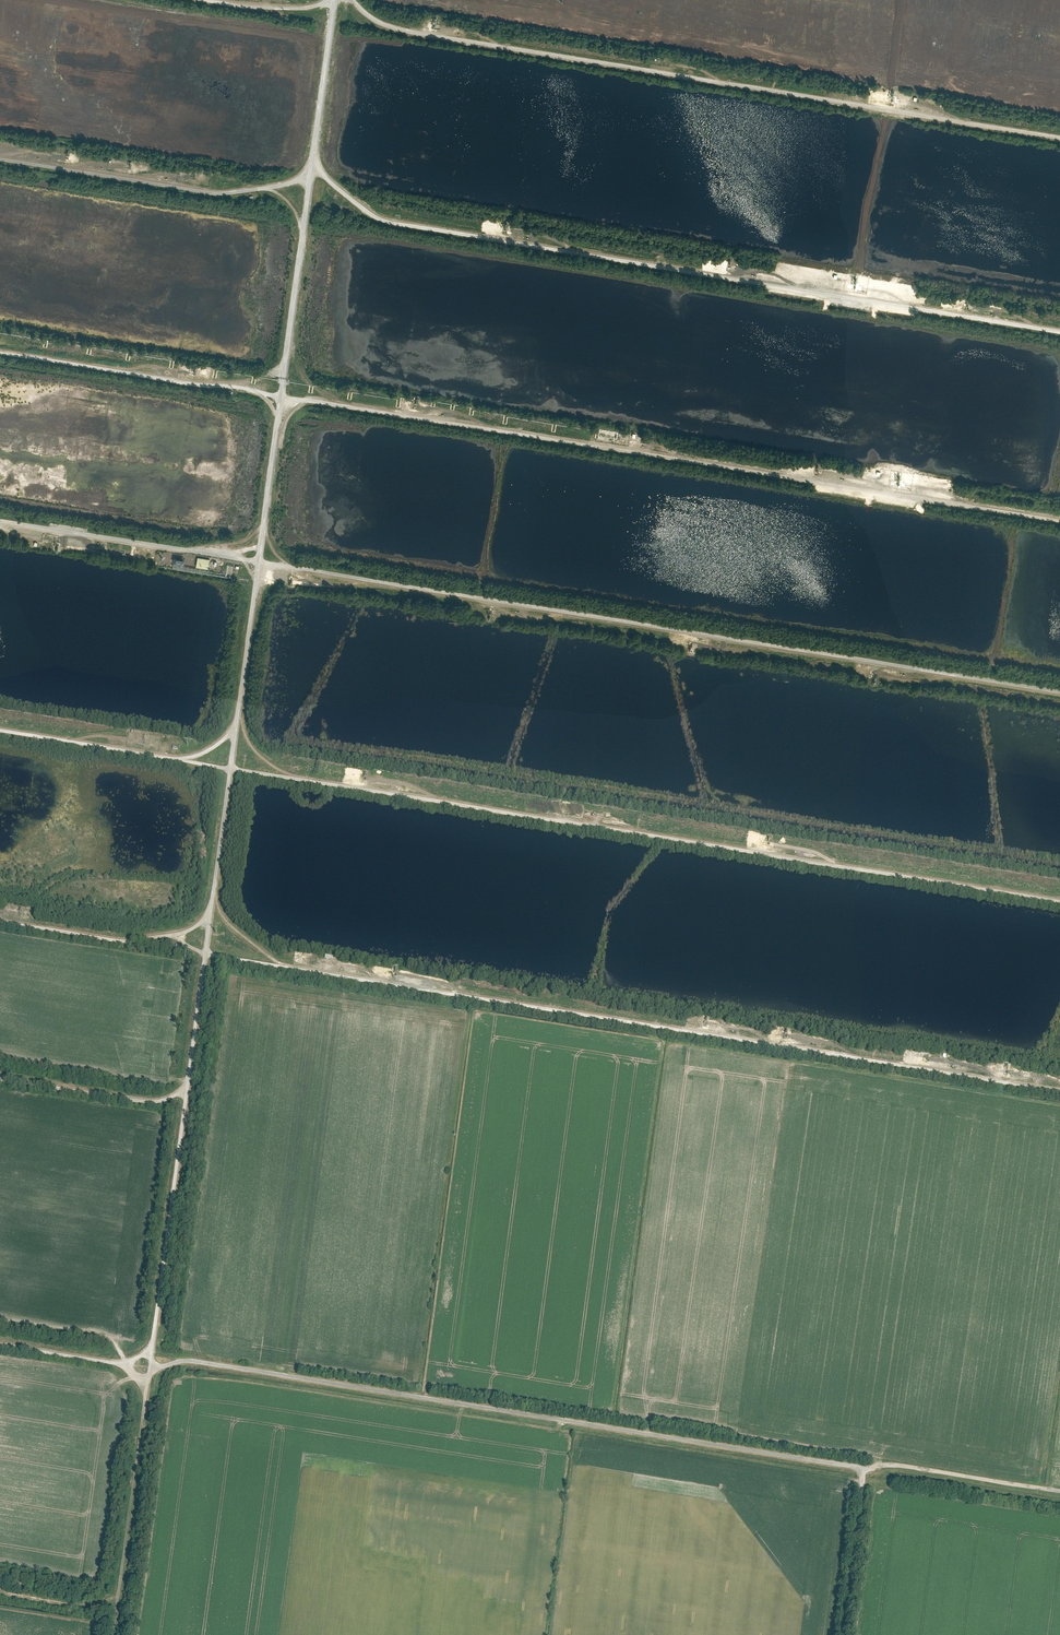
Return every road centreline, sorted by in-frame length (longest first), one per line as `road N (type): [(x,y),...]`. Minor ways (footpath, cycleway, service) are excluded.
road 1 (track): [(0,731),(1059,903)]
road 2 (track): [(0,349),(1059,517)]
road 3 (track): [(1059,1089),(207,953),(181,934)]
road 4 (track): [(1059,688),(260,561)]
road 5 (track): [(260,561),(154,1347)]
road 6 (track): [(314,154),(332,178),(391,219),(1059,328)]
road 7 (track): [(1059,135),(415,31),(380,21),(355,0)]
road 8 (unclassified): [(862,1469),(201,1359),(152,1368)]
road 9 (track): [(0,155),(210,190),(283,181),(313,168),(260,561)]
road 10 (track): [(260,561),(0,519)]
road 11 (track): [(148,1394),(115,1634)]
road 12 (track): [(212,909),(181,934),(128,939),(0,921)]
road 13 (unclassified): [(1059,1491),(862,1469)]
road 14 (track): [(0,1076),(153,1099),(189,1085)]
road 15 (unclassified): [(336,0),(313,168)]
road 16 (unclassified): [(842,1634),(862,1469)]
road 17 (track): [(154,1347),(111,1361),(0,1343)]

